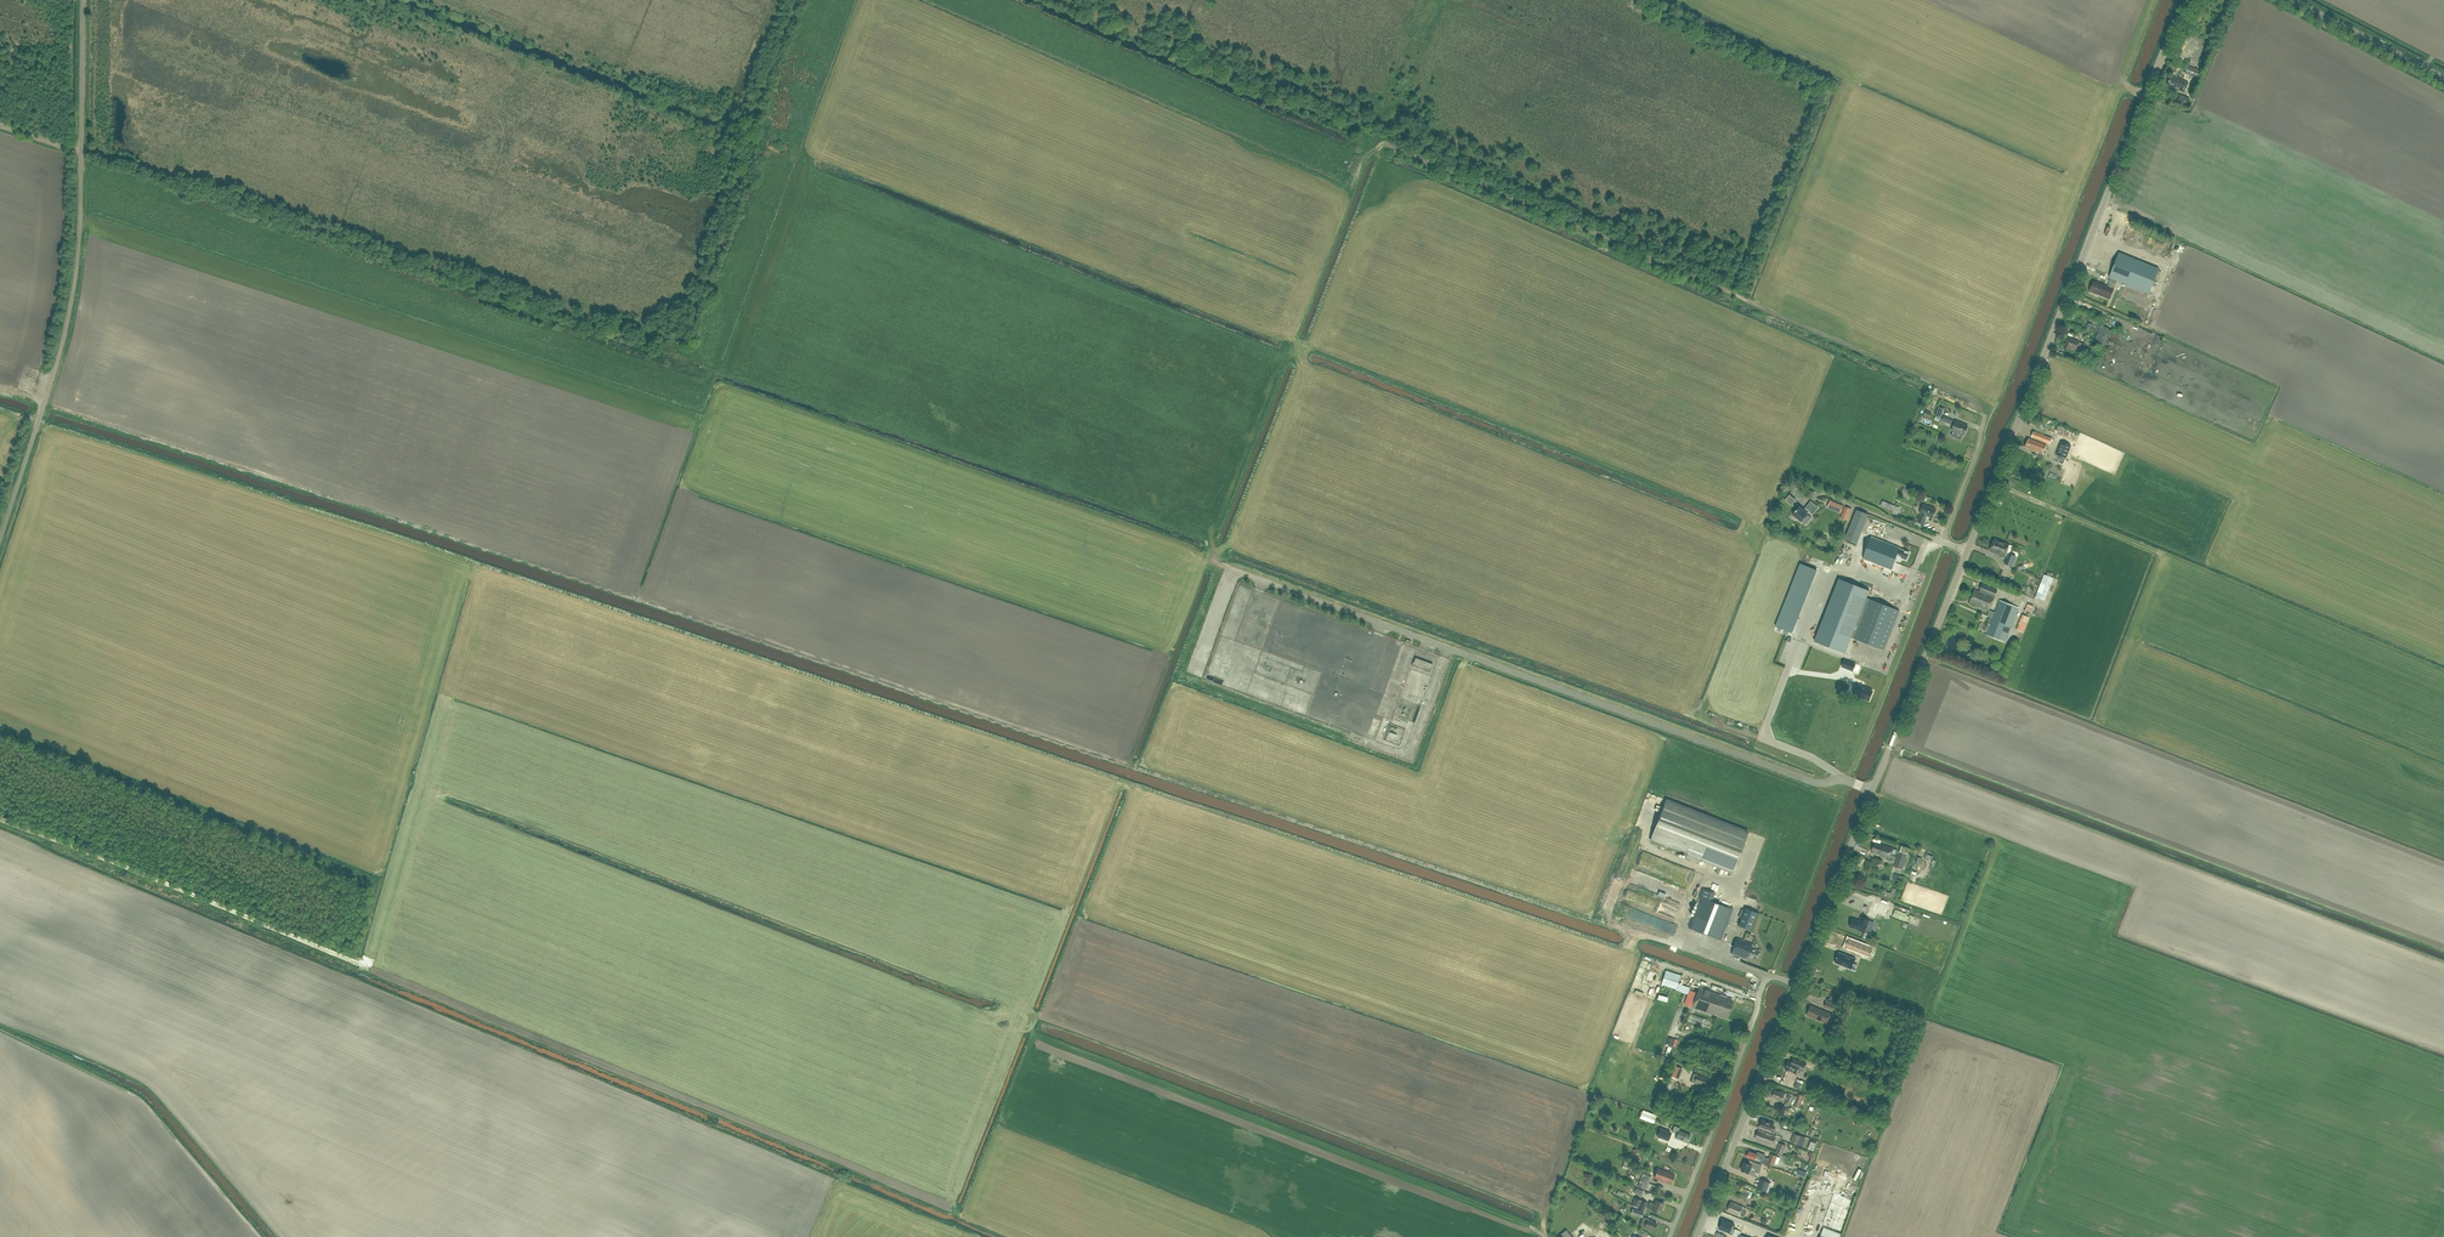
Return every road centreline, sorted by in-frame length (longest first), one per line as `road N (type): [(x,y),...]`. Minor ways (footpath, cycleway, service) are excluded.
road 1 (track): [(1985,417),(1975,400),(1054,0)]
road 2 (tertiary): [(1967,552),(2172,30),(2192,0)]
road 3 (unclassified): [(0,541),(58,363),(74,284),(83,0)]
road 4 (tertiary): [(1795,985),(1967,552)]
road 5 (track): [(379,884),(0,731)]
road 6 (track): [(0,819),(354,961)]
road 7 (residential): [(1669,1236),(1762,986),(1775,977),(1795,985)]
road 8 (tertiary): [(1697,1236),(1795,985)]
road 9 (unclassified): [(2443,80),(2290,0)]
road 10 (track): [(1869,797),(1887,796),(1992,836)]

